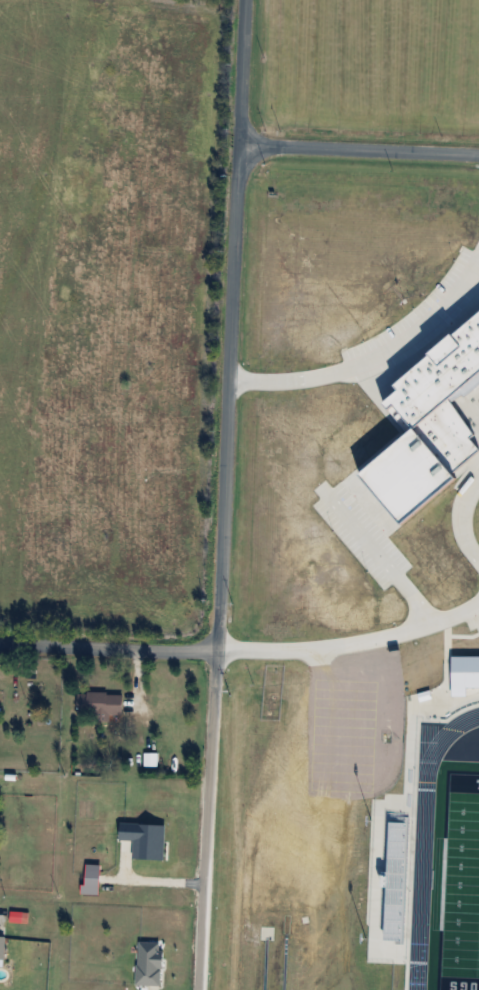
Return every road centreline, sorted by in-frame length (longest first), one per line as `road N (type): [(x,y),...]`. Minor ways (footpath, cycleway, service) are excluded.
road 1 (residential): [(217,644),(245,0)]
road 2 (residential): [(200,989),(217,644)]
road 3 (residential): [(478,156),(239,146)]
road 4 (residential): [(217,644),(181,652),(0,643)]

